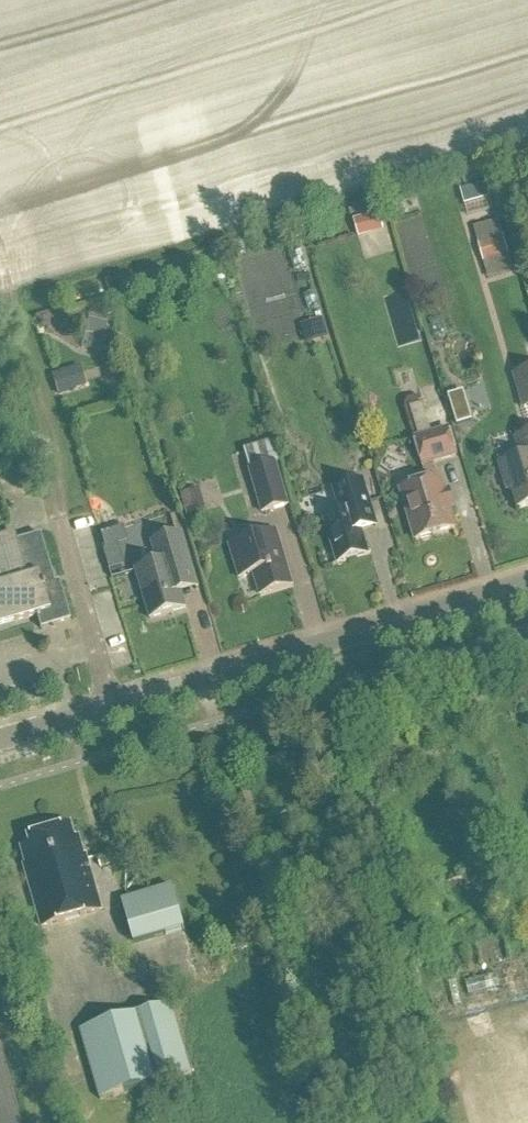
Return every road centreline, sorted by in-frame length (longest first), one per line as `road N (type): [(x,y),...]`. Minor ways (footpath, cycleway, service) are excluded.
road 1 (tertiary): [(0,742),(527,586)]

